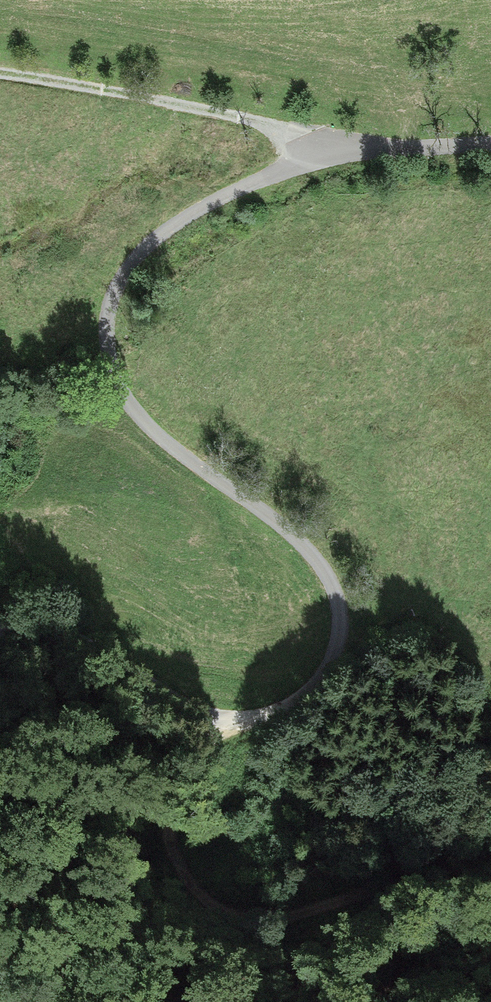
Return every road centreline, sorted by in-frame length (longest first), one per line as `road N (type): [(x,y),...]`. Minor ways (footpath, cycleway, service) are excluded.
road 1 (track): [(264,176),(209,198),(125,265),(104,319),(106,348),(145,425),(287,531),(320,568),(339,603),(338,656),(329,673),(286,709),(224,723),(72,639),(0,629)]
road 2 (track): [(490,863),(436,870),(281,918),(227,914),(187,882),(165,830),(172,788),(208,720)]
road 3 (track): [(320,158),(268,127),(0,76)]
road 4 (residential): [(490,144),(320,158),(264,176)]

